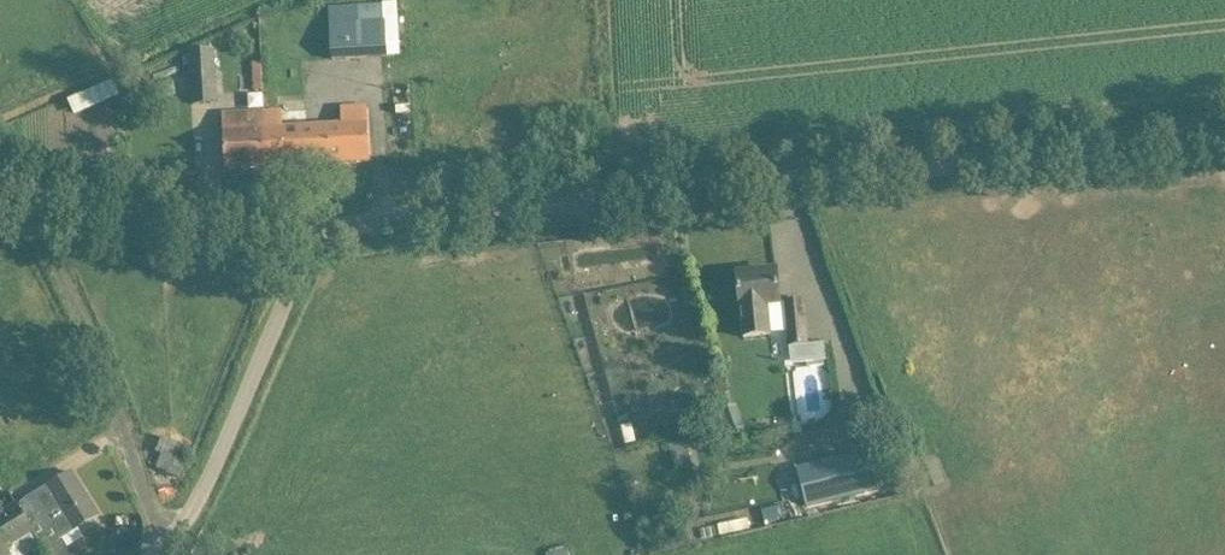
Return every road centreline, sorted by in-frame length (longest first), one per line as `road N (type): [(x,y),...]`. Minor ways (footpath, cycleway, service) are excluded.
road 1 (unclassified): [(338,216),(1224,144)]
road 2 (unclassified): [(176,554),(308,259),(338,216)]
road 3 (unclassified): [(338,216),(184,222),(0,187)]

